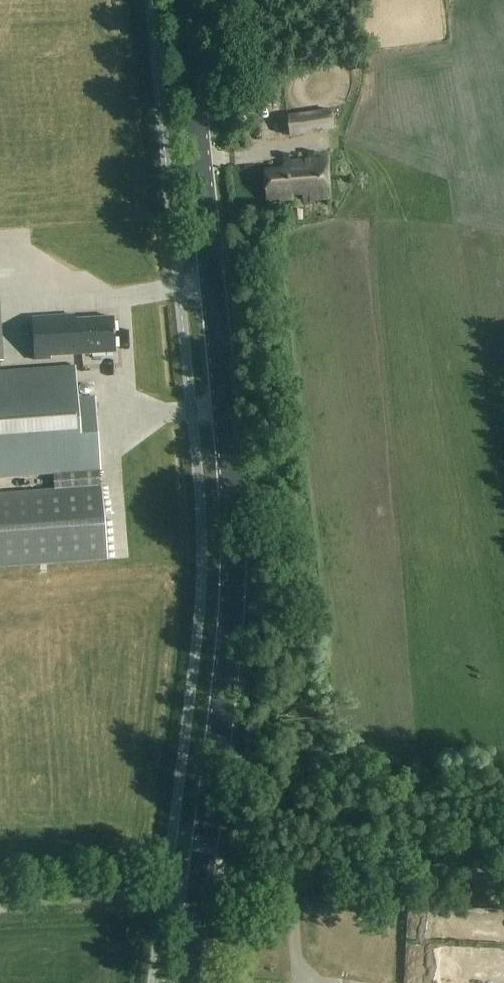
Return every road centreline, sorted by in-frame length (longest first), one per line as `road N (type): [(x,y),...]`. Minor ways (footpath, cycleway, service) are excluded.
road 1 (secondary): [(188,982),(227,655),(233,499),(183,0)]
road 2 (track): [(201,885),(503,877)]

